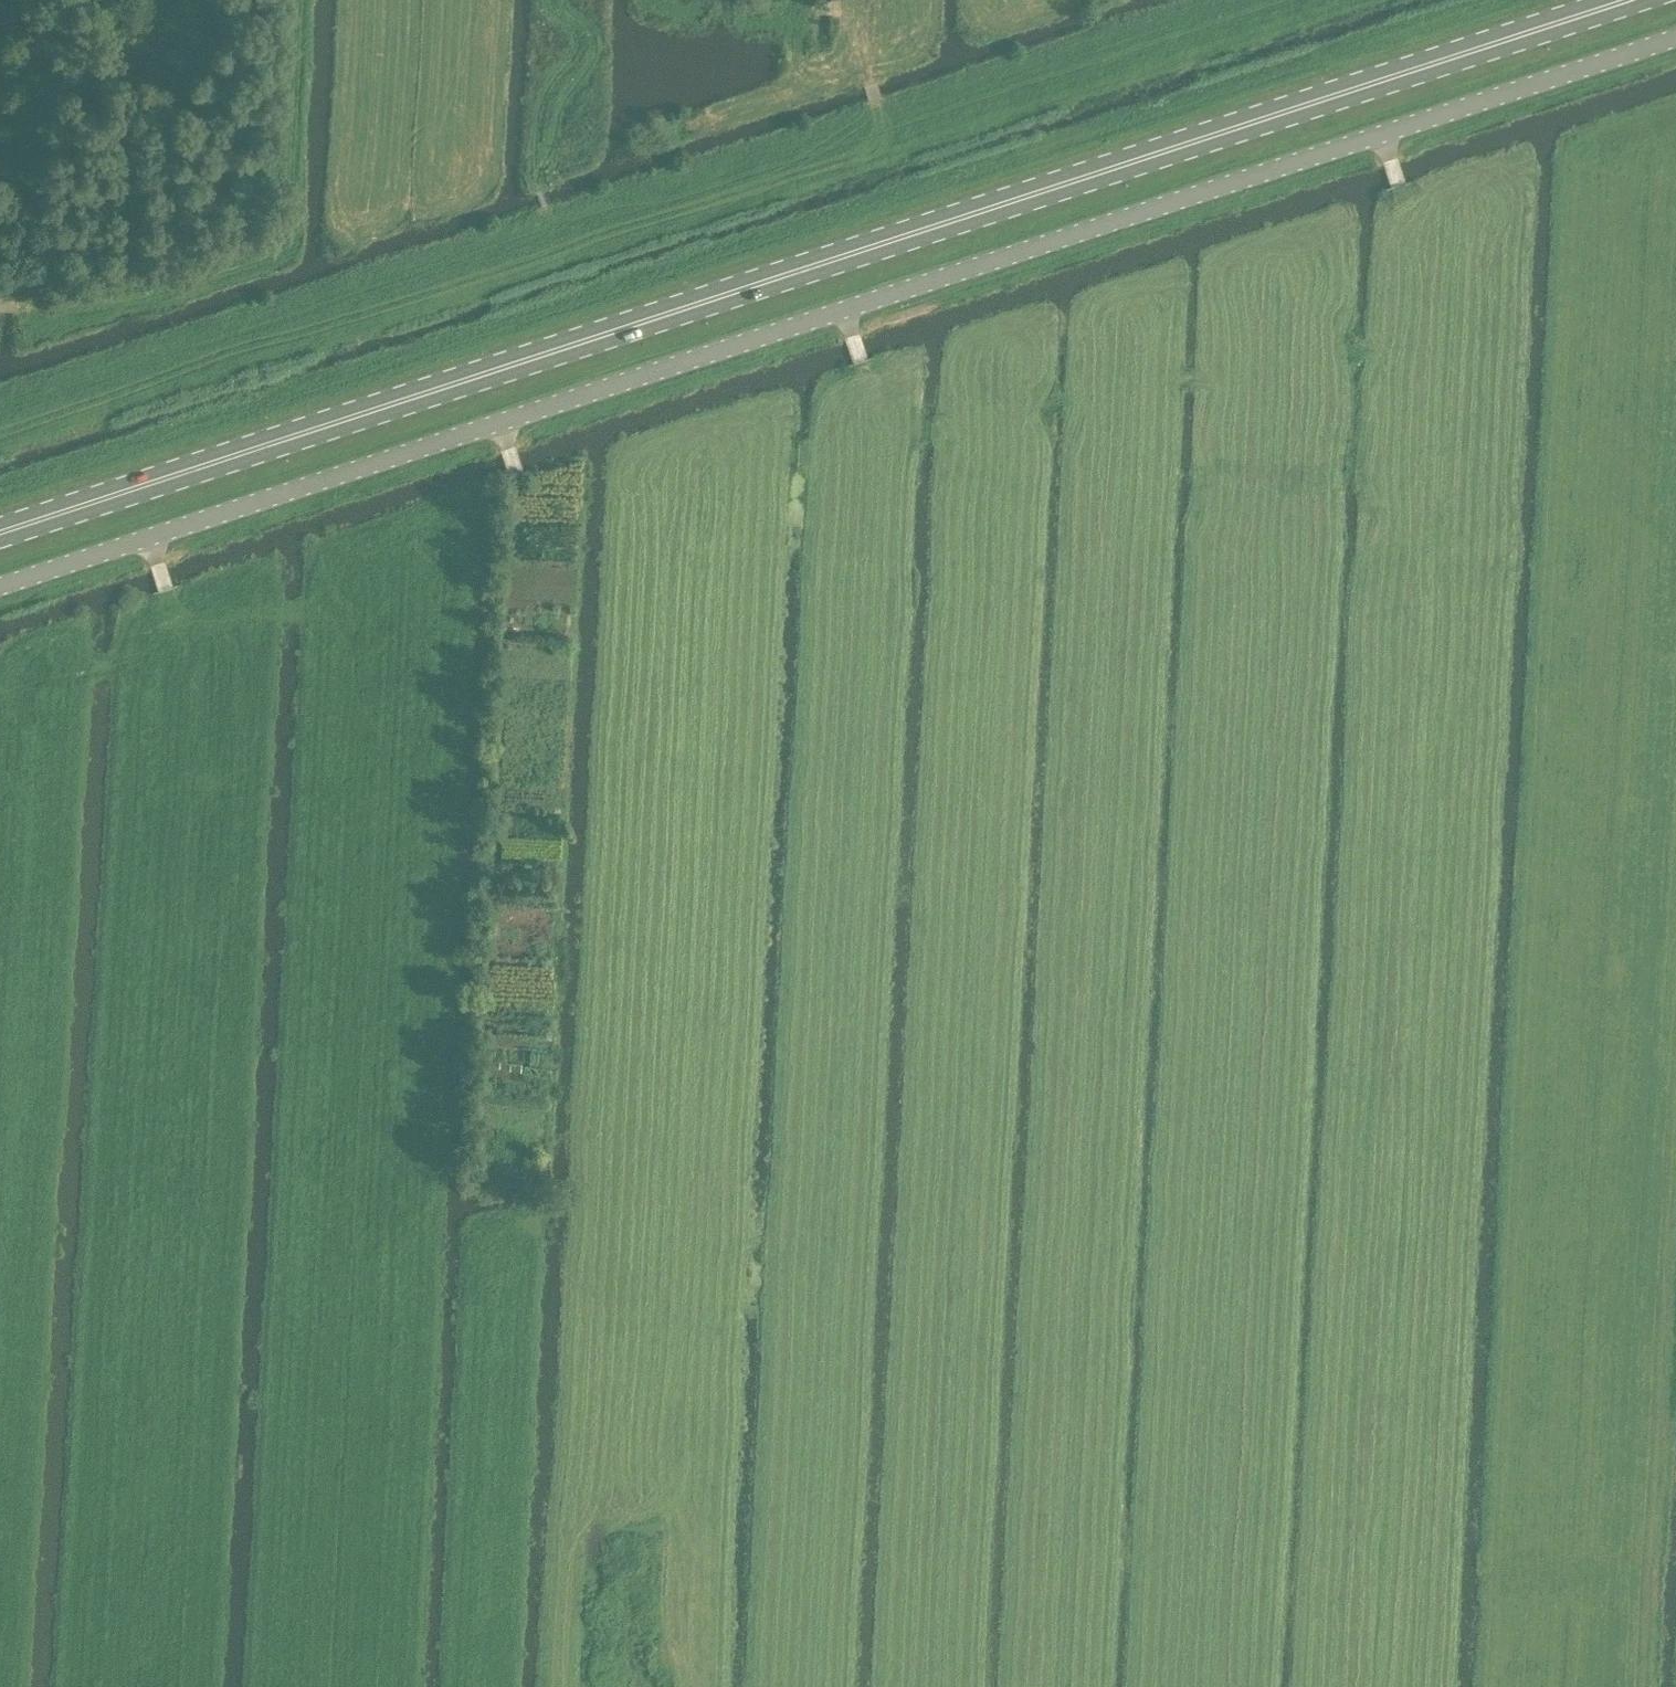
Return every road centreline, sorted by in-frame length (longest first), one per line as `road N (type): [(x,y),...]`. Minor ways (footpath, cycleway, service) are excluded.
road 1 (unclassified): [(1675,37),(0,585)]
road 2 (primary): [(0,532),(1621,0)]

